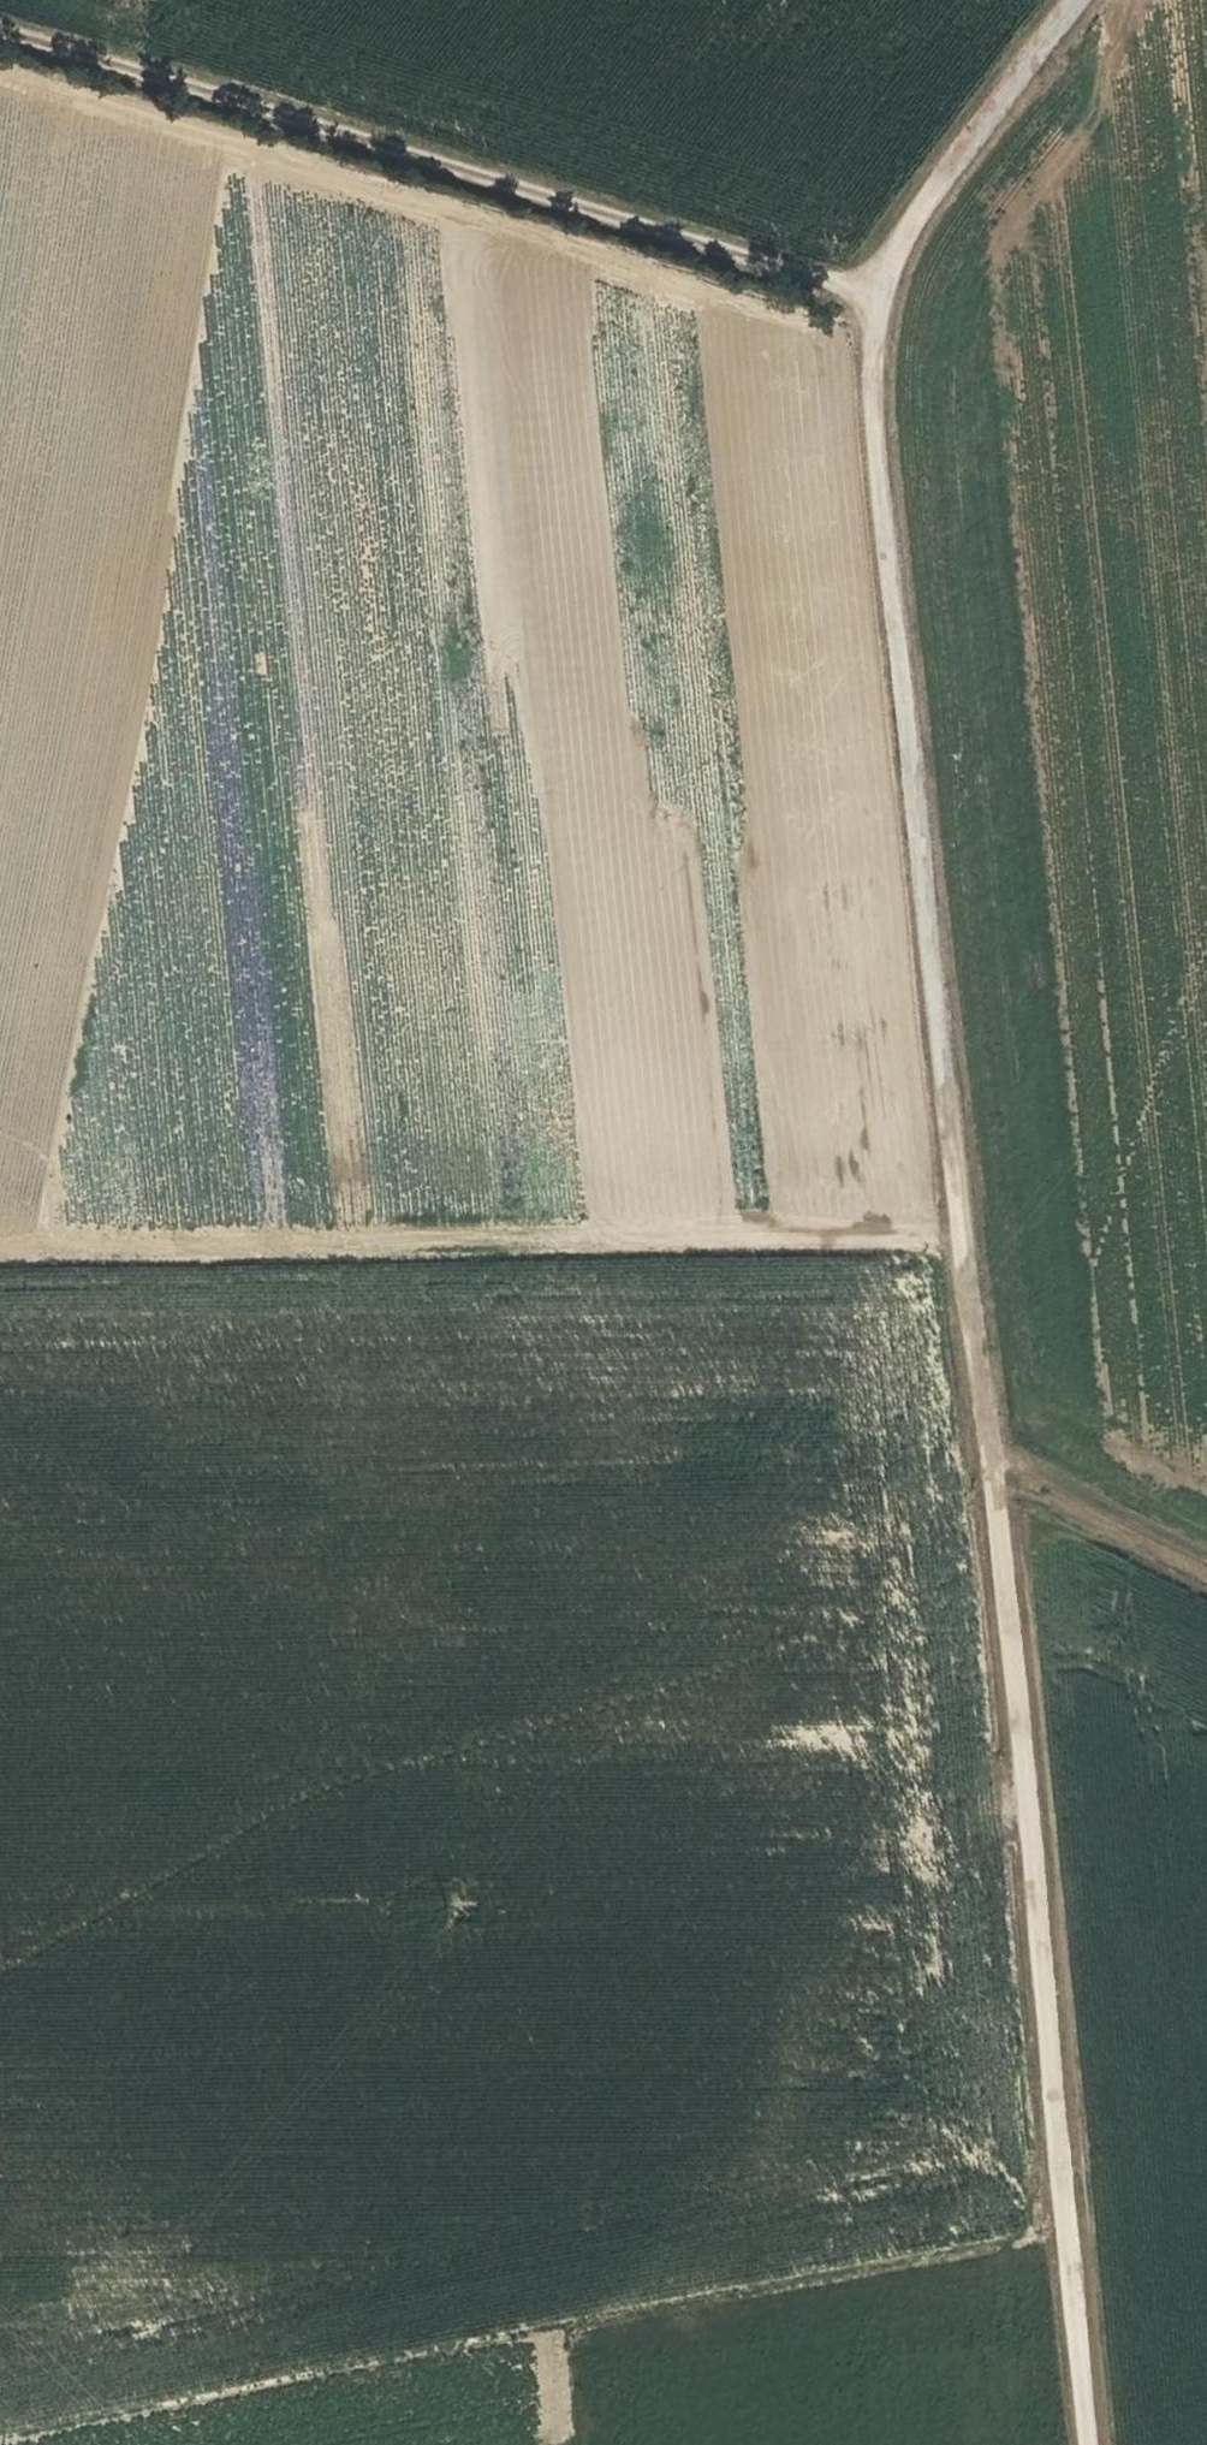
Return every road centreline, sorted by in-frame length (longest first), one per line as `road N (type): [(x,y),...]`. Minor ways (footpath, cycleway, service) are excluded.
road 1 (track): [(1091,2444),(1016,1645),(863,296),(1091,0)]
road 2 (track): [(863,296),(0,38)]
road 3 (track): [(1206,1564),(1078,1498),(996,1473)]

